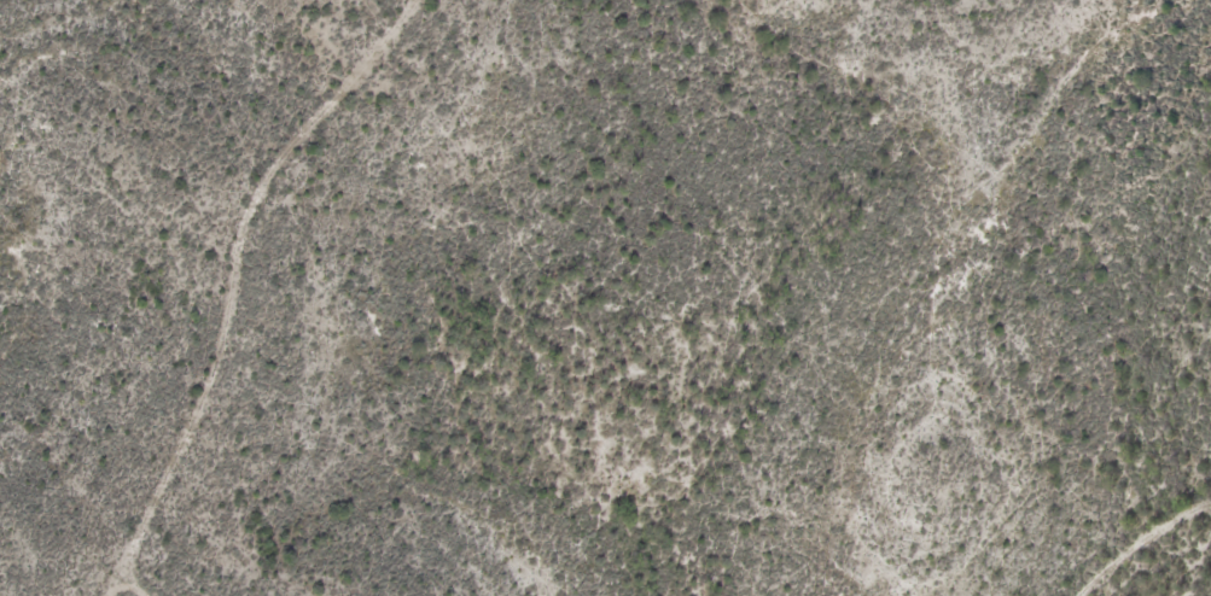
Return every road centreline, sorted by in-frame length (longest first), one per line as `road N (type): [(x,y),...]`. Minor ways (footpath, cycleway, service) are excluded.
road 1 (residential): [(126,595),(200,416),(270,174),(415,0)]
road 2 (residential): [(1085,595),(1128,555),(1210,505)]

